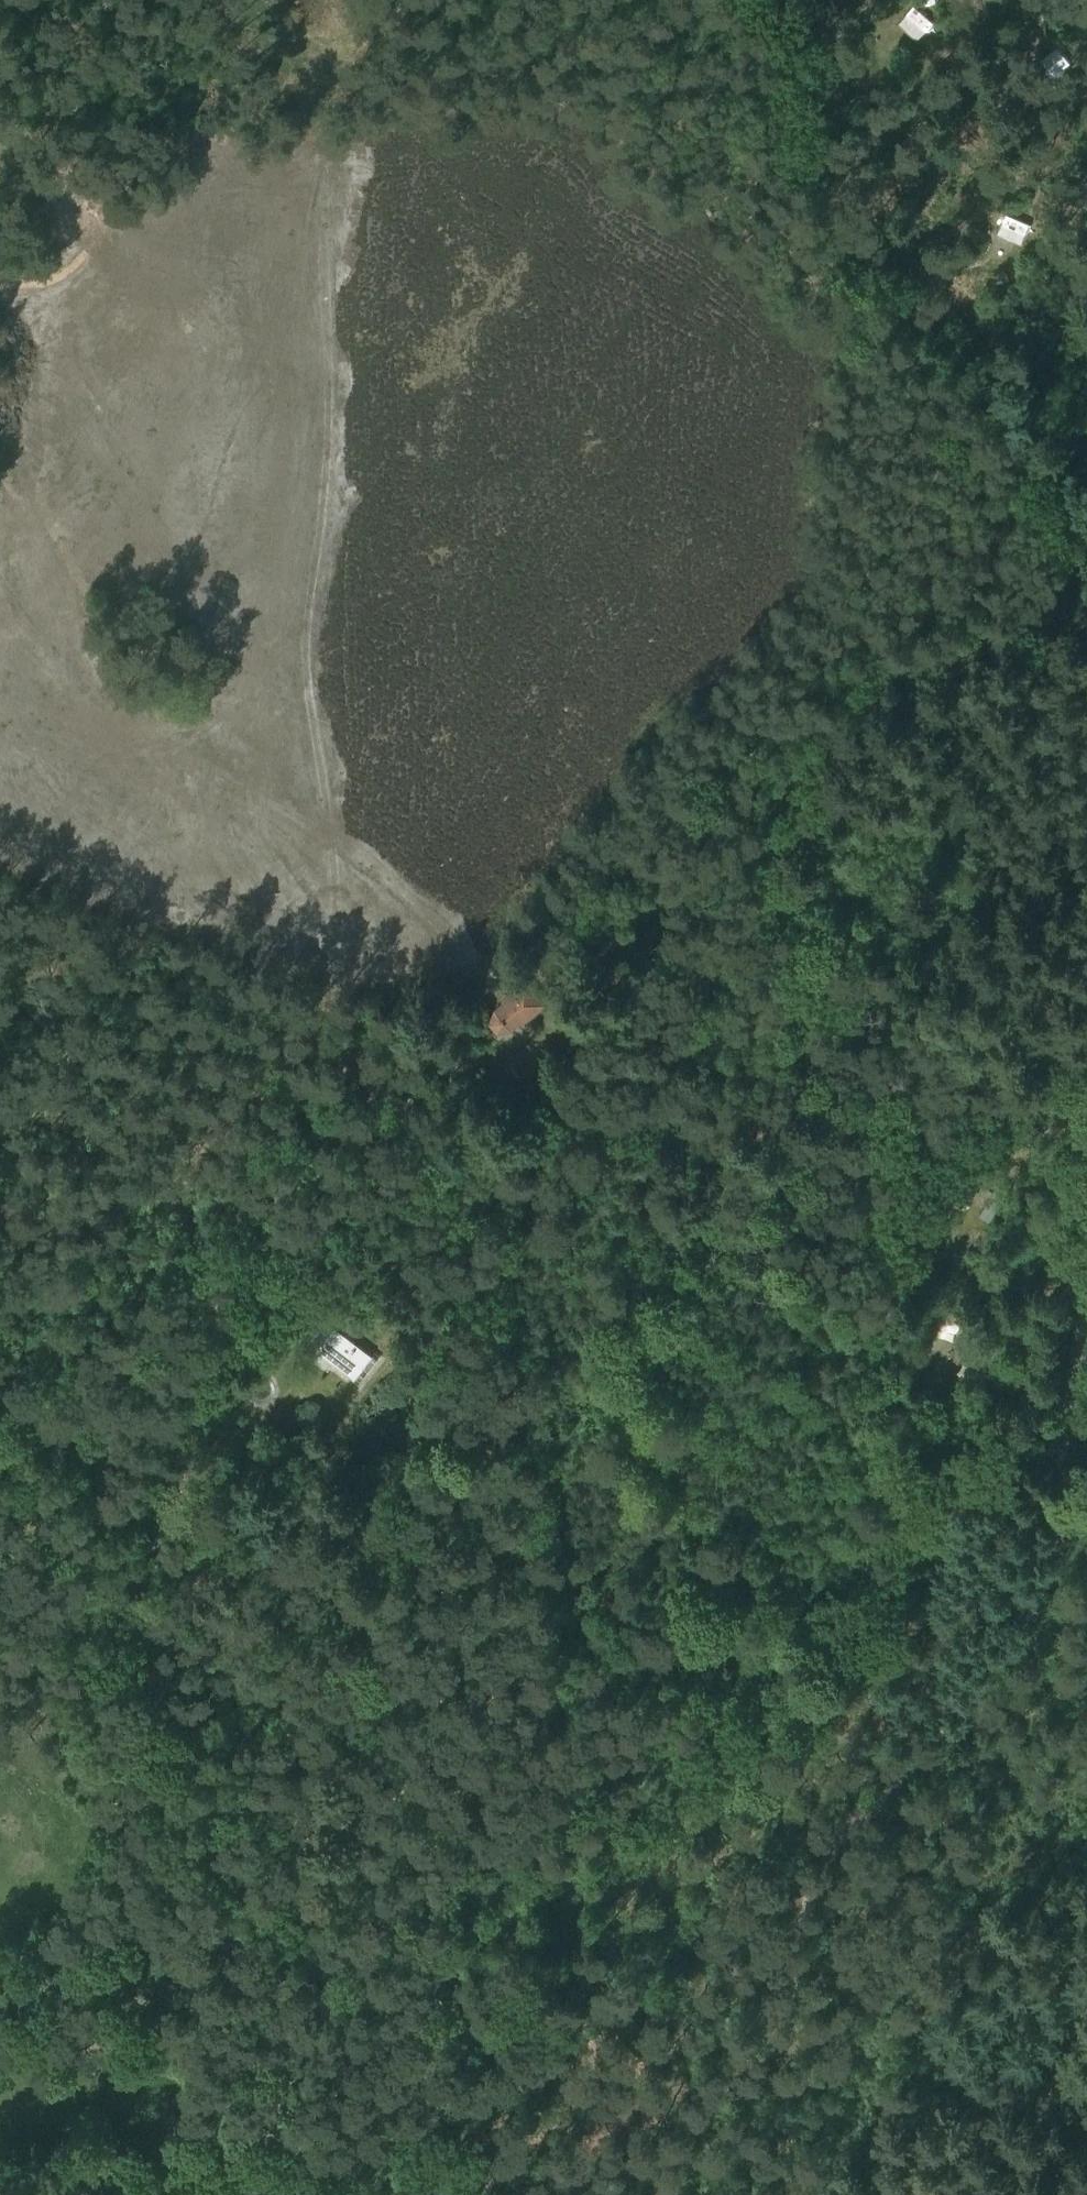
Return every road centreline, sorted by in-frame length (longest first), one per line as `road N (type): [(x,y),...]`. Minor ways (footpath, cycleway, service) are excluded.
road 1 (track): [(651,2194),(783,2003),(831,1851),(938,1742),(1050,1594),(1061,1566),(1062,1421),(1086,1303)]
road 2 (track): [(0,1210),(58,1243),(79,1241),(165,1191),(233,1189),(290,1157),(375,1130),(447,1070),(486,1051)]
road 3 (track): [(0,1533),(43,1532),(134,1552),(193,1546),(338,1460),(344,1403)]
road 4 (track): [(178,1187),(206,1139),(249,1100),(309,1024),(332,967)]

